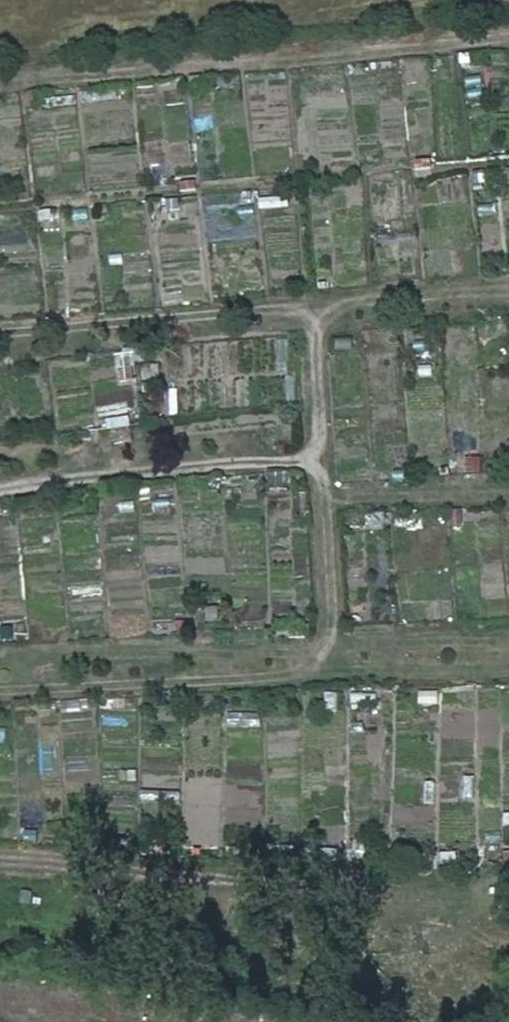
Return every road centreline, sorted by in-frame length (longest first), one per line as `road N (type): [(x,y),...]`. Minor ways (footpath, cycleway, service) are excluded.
road 1 (track): [(0,336),(508,291)]
road 2 (track): [(0,82),(508,38)]
road 3 (track): [(508,668),(0,693)]
road 4 (track): [(318,306),(324,456),(0,488)]
road 5 (track): [(508,487),(329,499),(335,676)]

